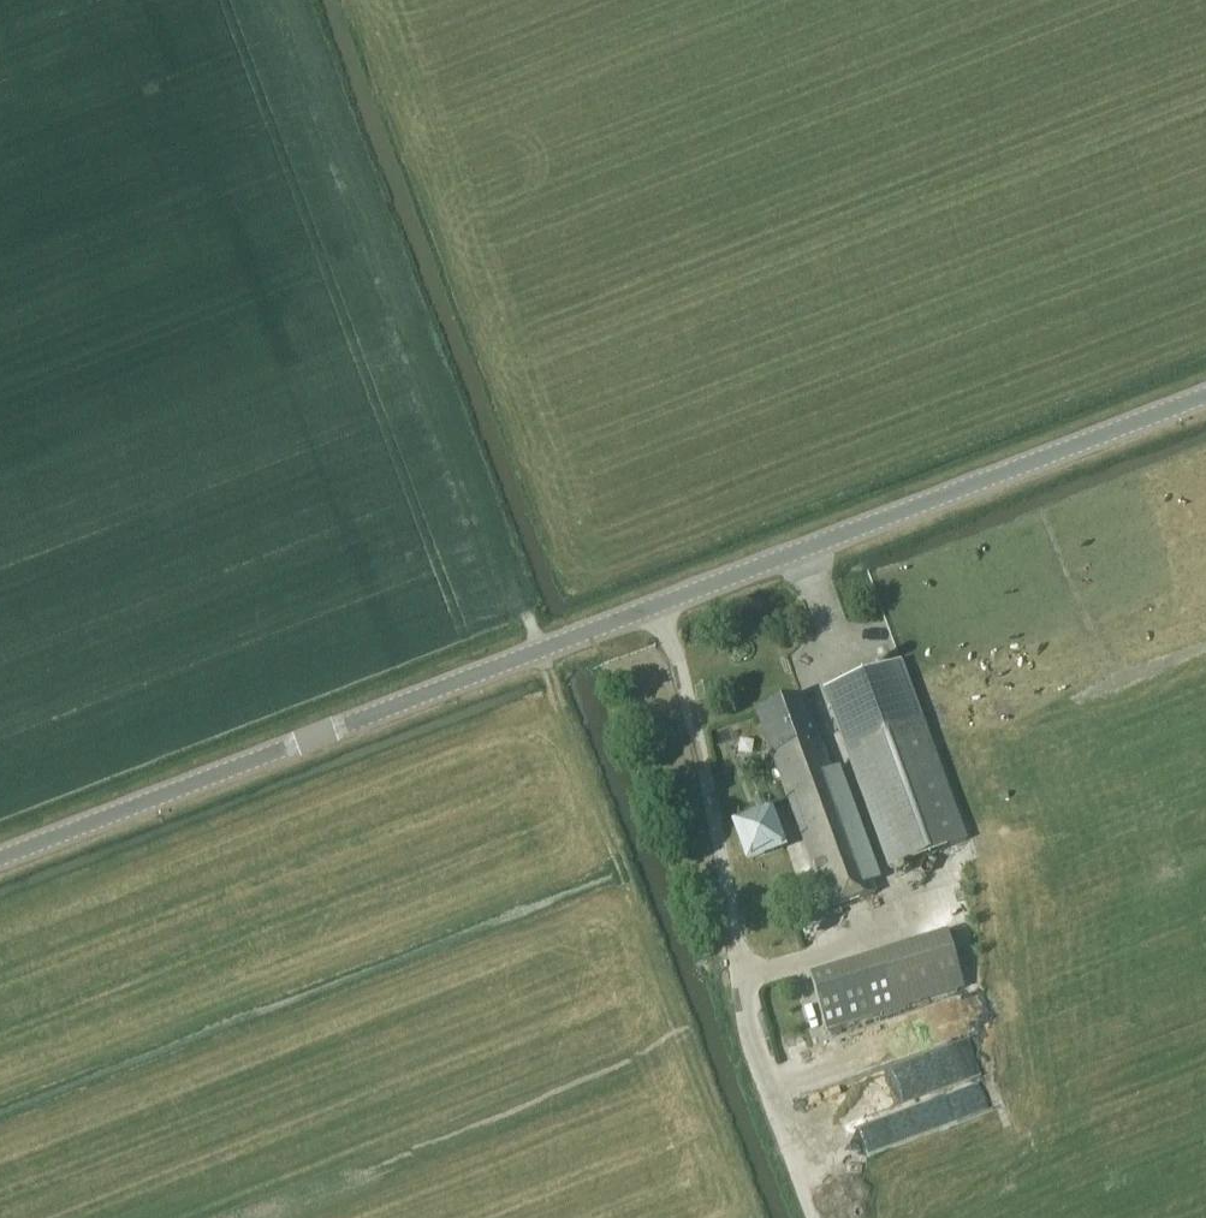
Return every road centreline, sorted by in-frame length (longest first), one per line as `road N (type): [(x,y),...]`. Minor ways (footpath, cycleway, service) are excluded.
road 1 (tertiary): [(0,862),(1205,400)]
road 2 (track): [(655,611),(700,739),(751,1035),(815,1217)]

